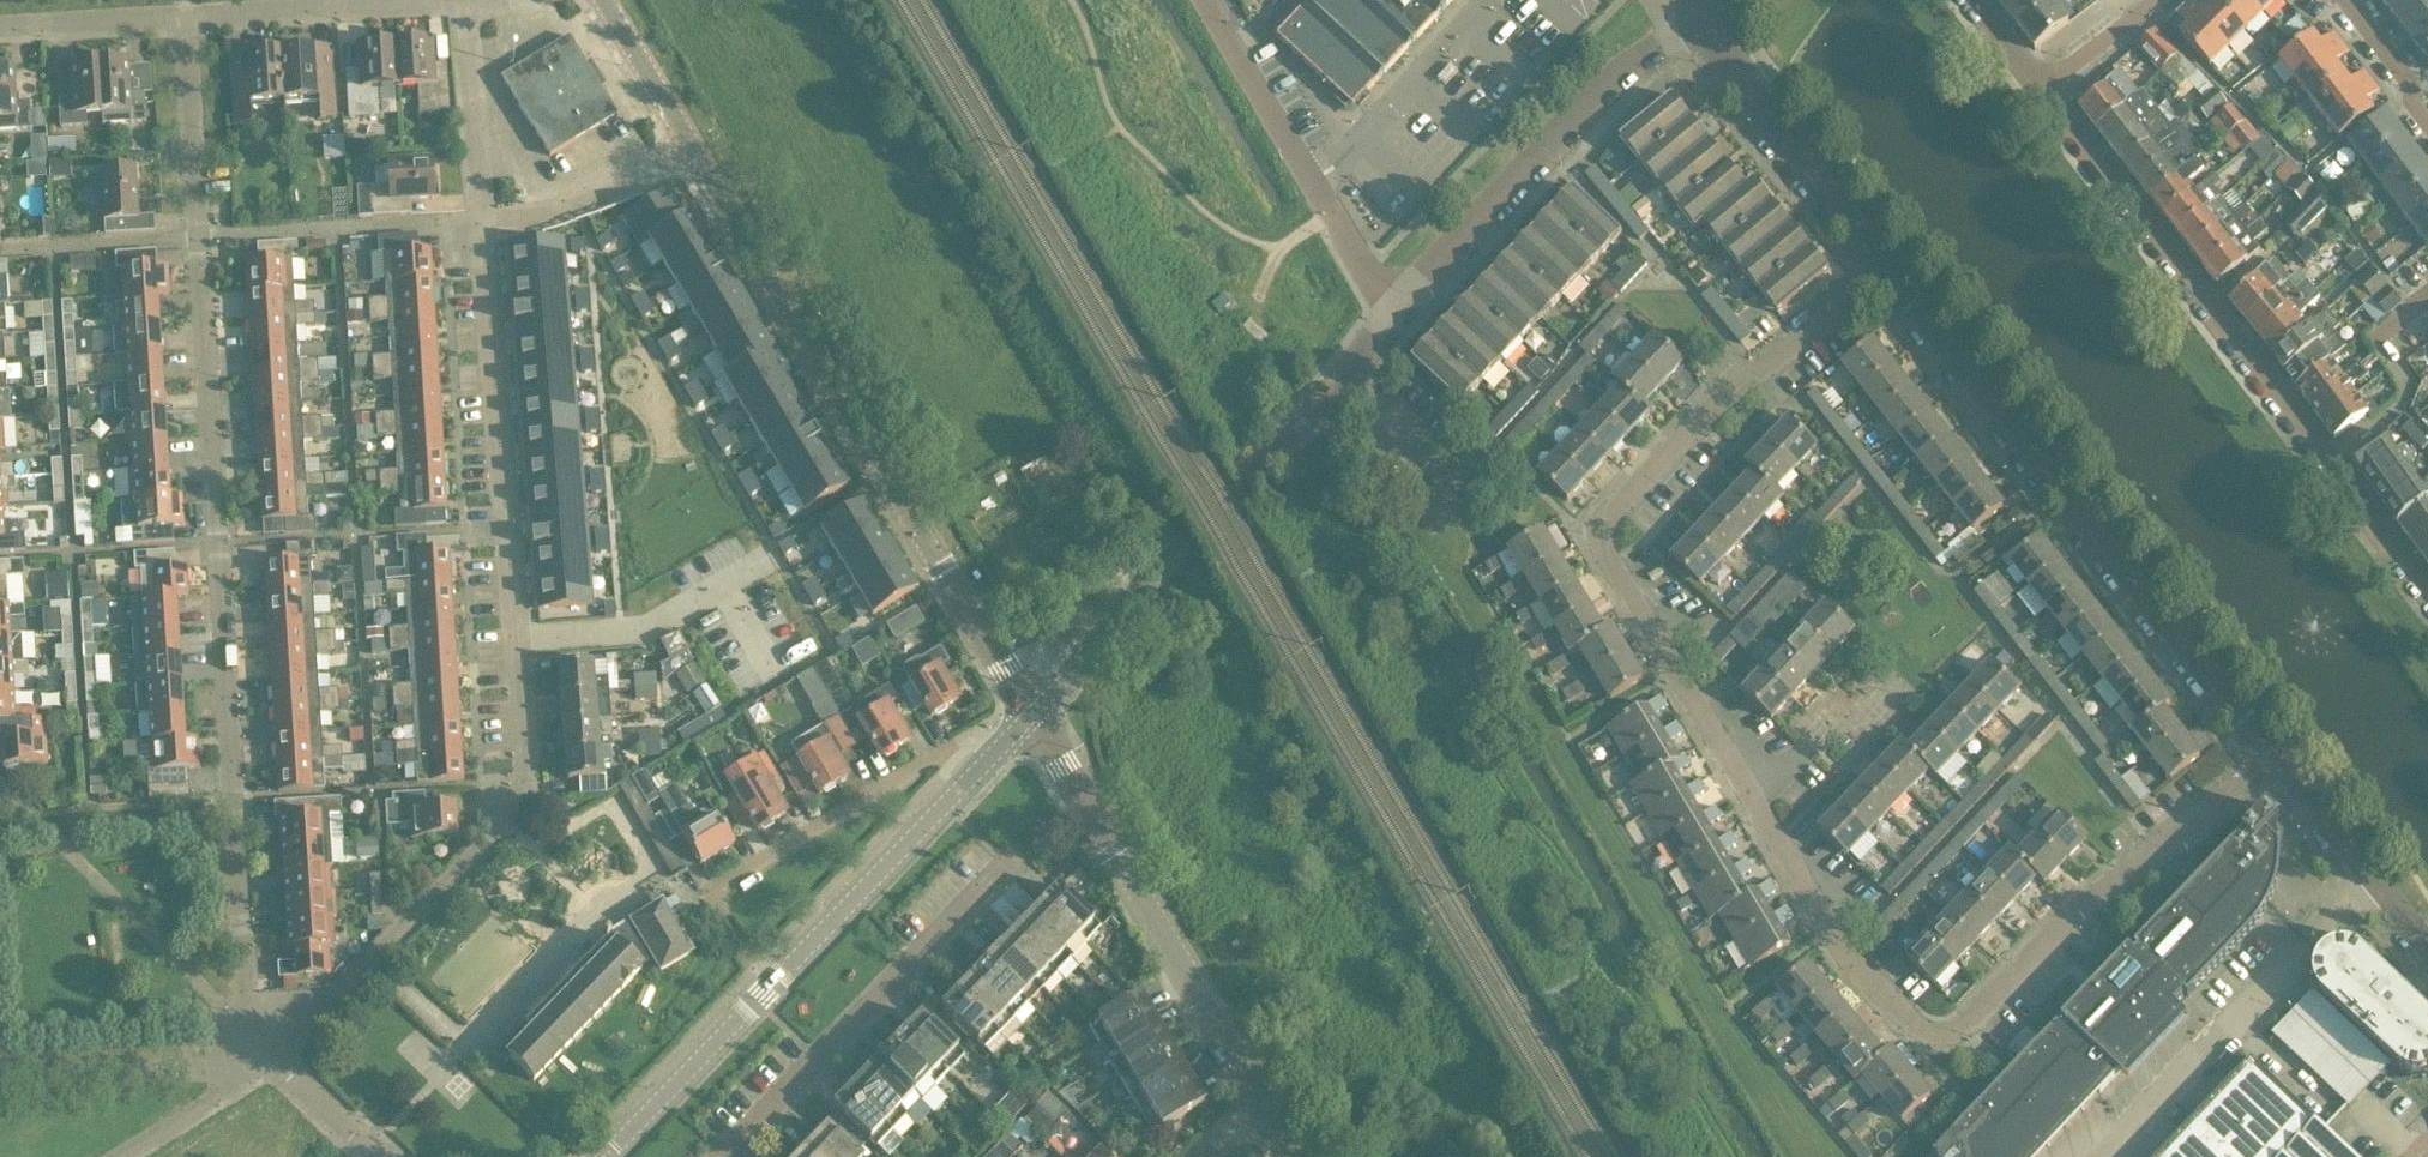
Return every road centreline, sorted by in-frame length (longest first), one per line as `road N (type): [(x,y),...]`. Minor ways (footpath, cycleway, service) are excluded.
road 1 (residential): [(269,1051),(241,1024),(184,17)]
road 2 (residential): [(1944,1032),(1916,1024),(1859,955),(1732,774),(1604,545),(1603,527),(1609,509),(1883,268)]
road 3 (residential): [(269,1051),(509,825),(525,783),(478,207)]
road 4 (tertiary): [(689,138),(1030,716)]
road 5 (residential): [(2427,596),(2040,90)]
road 6 (residential): [(2268,753),(1883,268)]
road 7 (residential): [(1347,376),(1188,534),(1030,716)]
road 8 (tertiary): [(1030,716),(1254,1089)]
road 9 (residential): [(1396,312),(1587,105),(1703,8)]
road 10 (residential): [(765,992),(712,888),(944,750),(986,762)]
road 11 (residential): [(1944,1032),(1970,1024),(2268,753)]
road 12 (residential): [(719,1156),(1017,853)]
road 13 (residential): [(1396,312),(1206,0)]
road 14 (tertiary): [(765,992),(986,762)]
road 15 (residential): [(1883,268),(1715,49),(1703,8)]
road 16 (residential): [(184,17),(463,0)]
road 17 (residential): [(2427,952),(2268,753)]
road 18 (residential): [(0,1077),(251,1063)]
road 19 (tertiary): [(603,1156),(765,992)]
road 20 (residential): [(478,207),(501,207),(689,138)]
road 21 (residential): [(478,207),(463,0)]
road 22 (residential): [(1347,376),(1432,458),(1473,524)]
road 23 (residential): [(0,29),(184,17)]
road 24 (tertiary): [(606,0),(689,138)]
road 25 (residential): [(121,1156),(251,1063)]
road 26 (residential): [(376,1156),(269,1051)]
road 27 (residential): [(2345,0),(2409,77),(2427,119)]
road 28 (residential): [(2151,0),(2040,90)]

